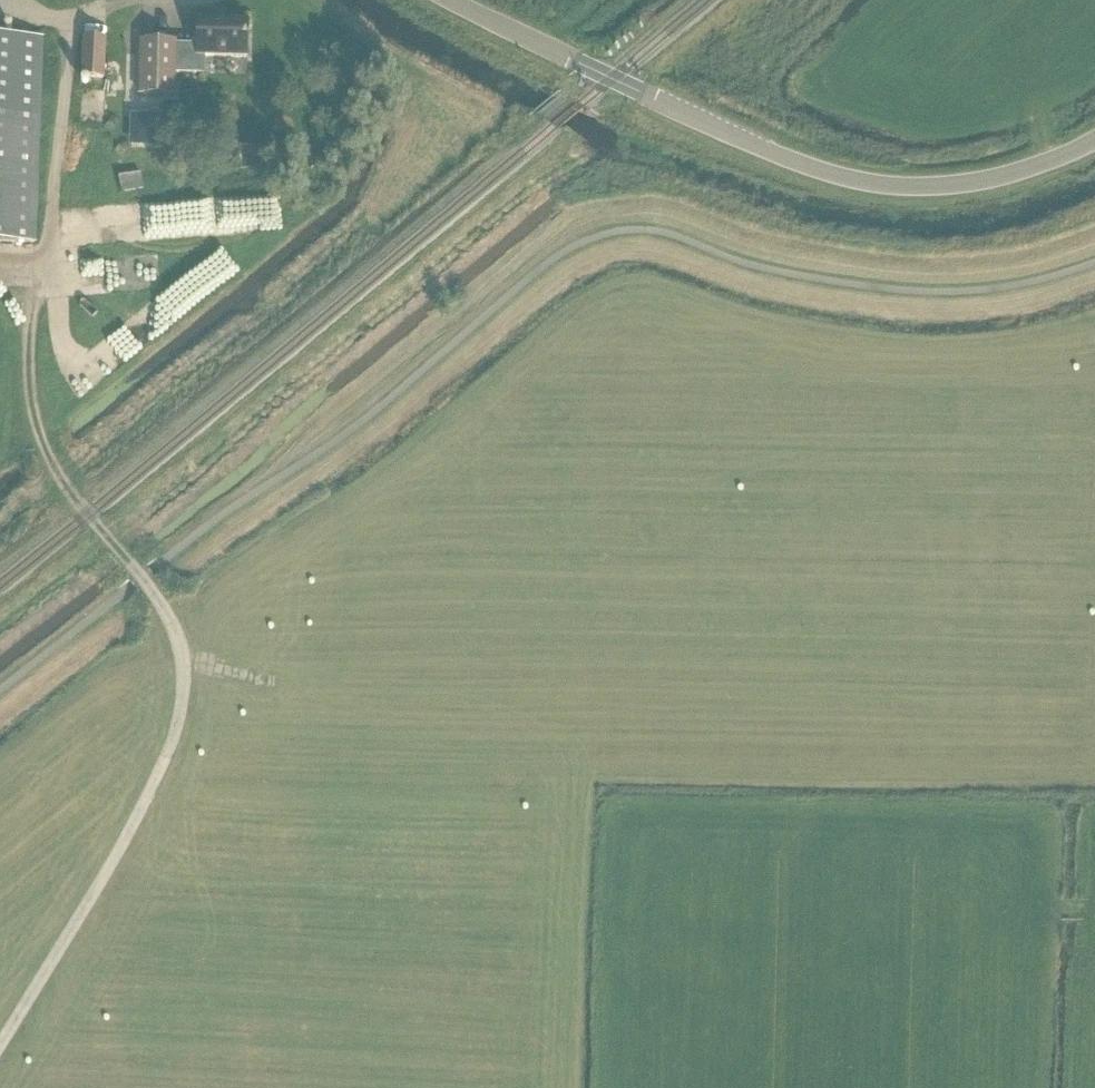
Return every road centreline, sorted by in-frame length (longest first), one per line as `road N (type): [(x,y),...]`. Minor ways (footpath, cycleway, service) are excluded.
road 1 (tertiary): [(446,0),(754,145),(851,180),(966,183),(1094,141)]

